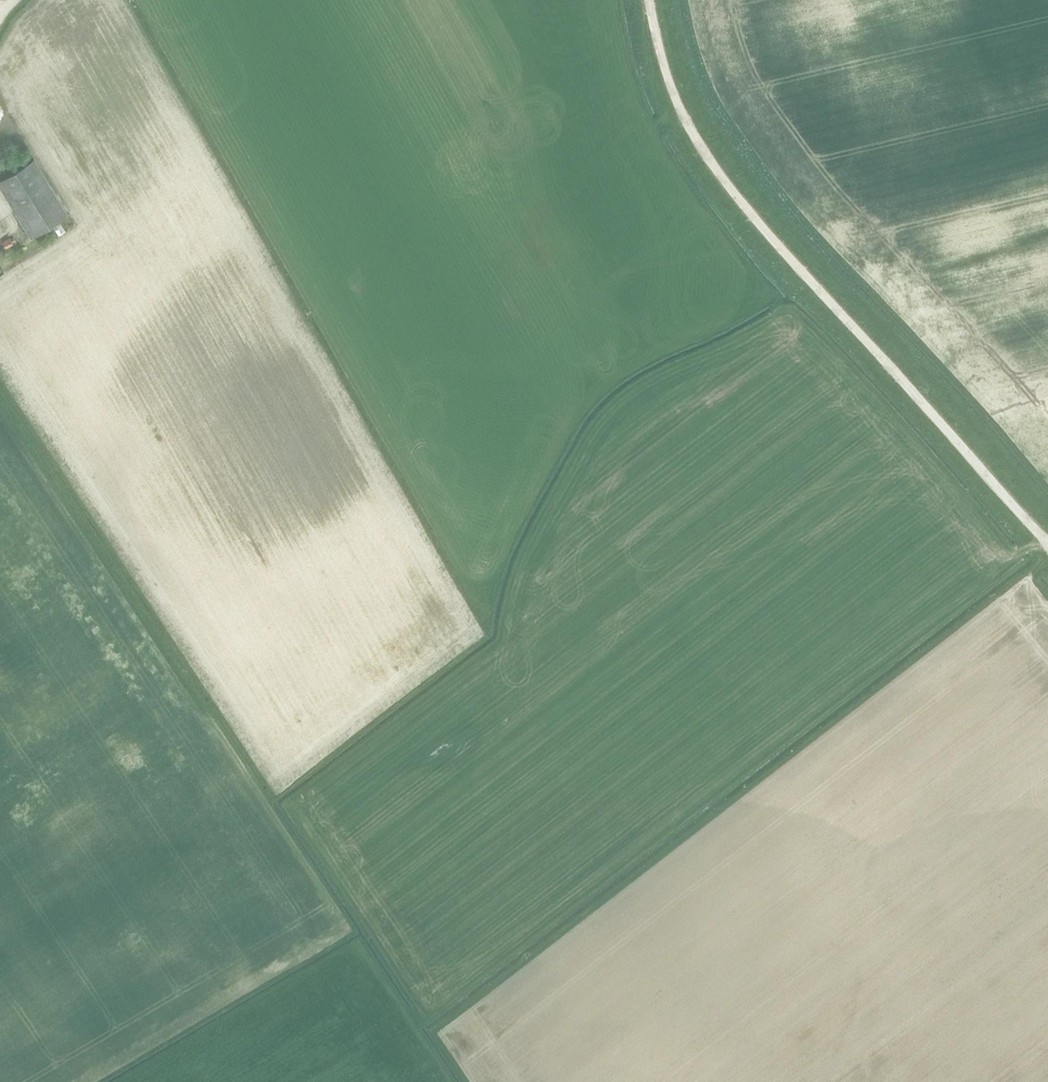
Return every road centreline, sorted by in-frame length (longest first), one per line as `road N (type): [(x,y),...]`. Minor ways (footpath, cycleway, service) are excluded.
road 1 (unclassified): [(1047,540),(720,175),(679,105),(650,0)]

